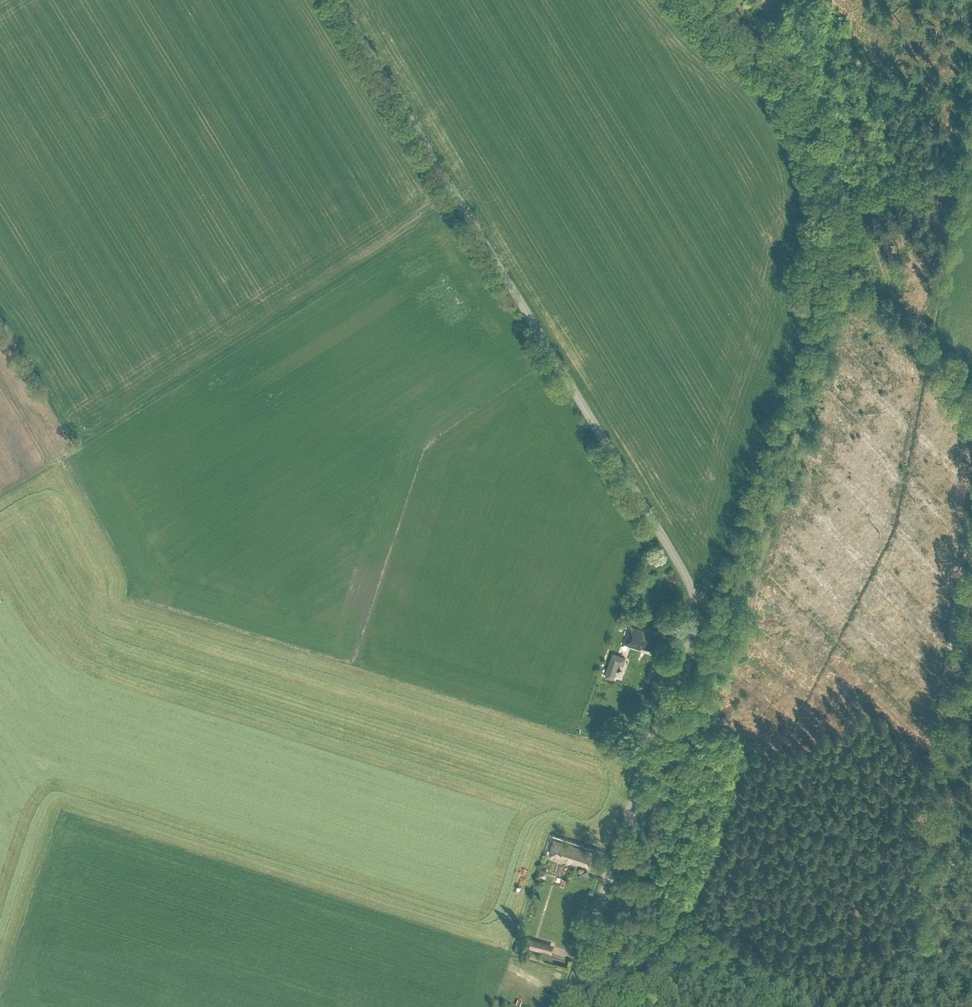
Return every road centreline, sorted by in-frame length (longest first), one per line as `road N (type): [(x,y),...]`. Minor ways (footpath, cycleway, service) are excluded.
road 1 (unclassified): [(566,1006),(690,627),(692,592),(337,0)]
road 2 (track): [(909,924),(971,493)]
road 3 (track): [(609,874),(688,902),(798,1006)]
road 4 (track): [(732,0),(810,95),(854,192)]
road 5 (track): [(854,192),(912,340)]
road 6 (track): [(618,1006),(656,889)]

